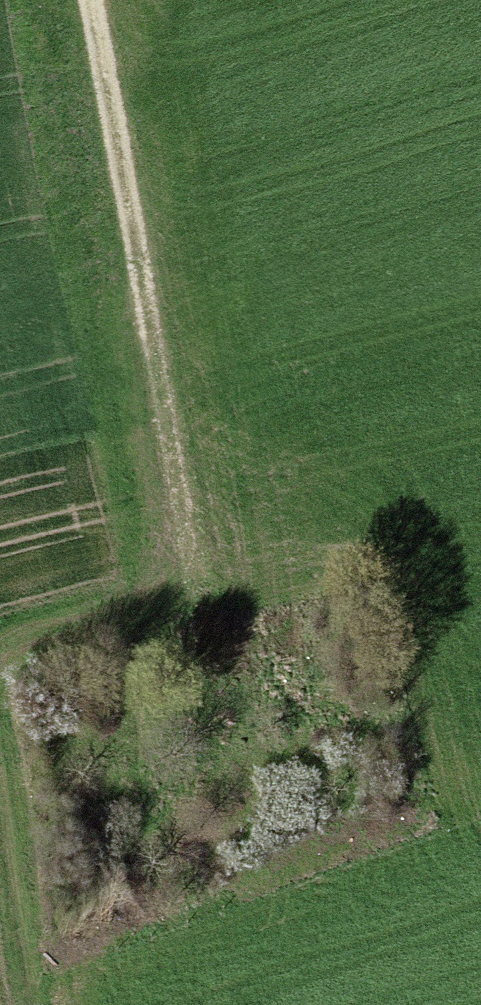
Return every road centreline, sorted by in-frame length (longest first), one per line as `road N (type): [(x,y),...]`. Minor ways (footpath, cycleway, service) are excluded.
road 1 (track): [(0,627),(206,571),(146,329)]
road 2 (track): [(92,0),(146,329)]
road 3 (track): [(24,1004),(0,864)]

